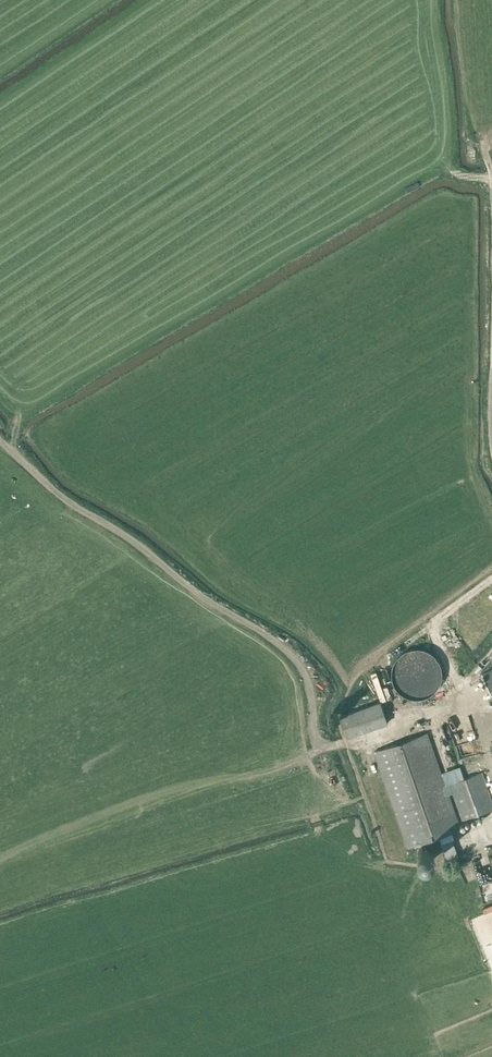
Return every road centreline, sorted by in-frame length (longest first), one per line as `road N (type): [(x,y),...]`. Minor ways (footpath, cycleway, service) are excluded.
road 1 (track): [(0,441),(66,501),(279,644),(307,681),(314,731),(325,748),(439,709),(491,654)]
road 2 (track): [(491,578),(434,627),(461,693)]

